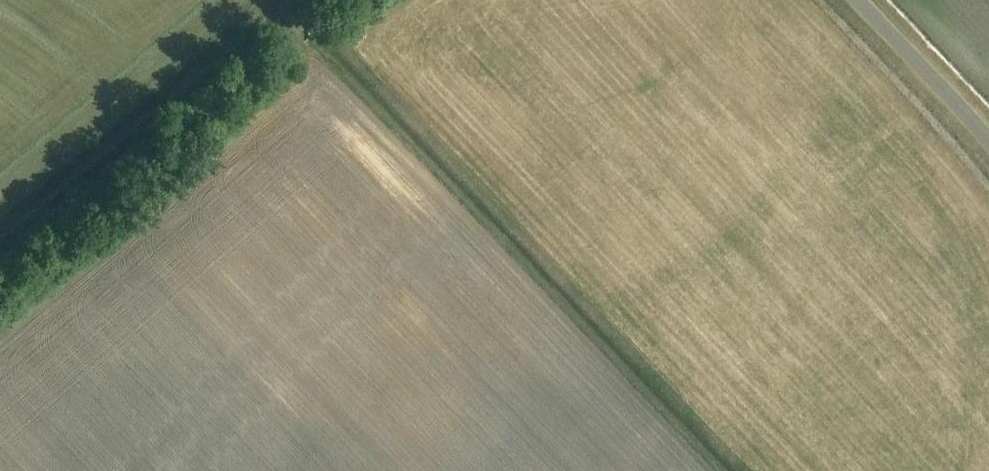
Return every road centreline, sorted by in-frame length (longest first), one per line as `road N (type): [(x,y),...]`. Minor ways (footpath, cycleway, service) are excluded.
road 1 (unclassified): [(988,139),(859,0)]

